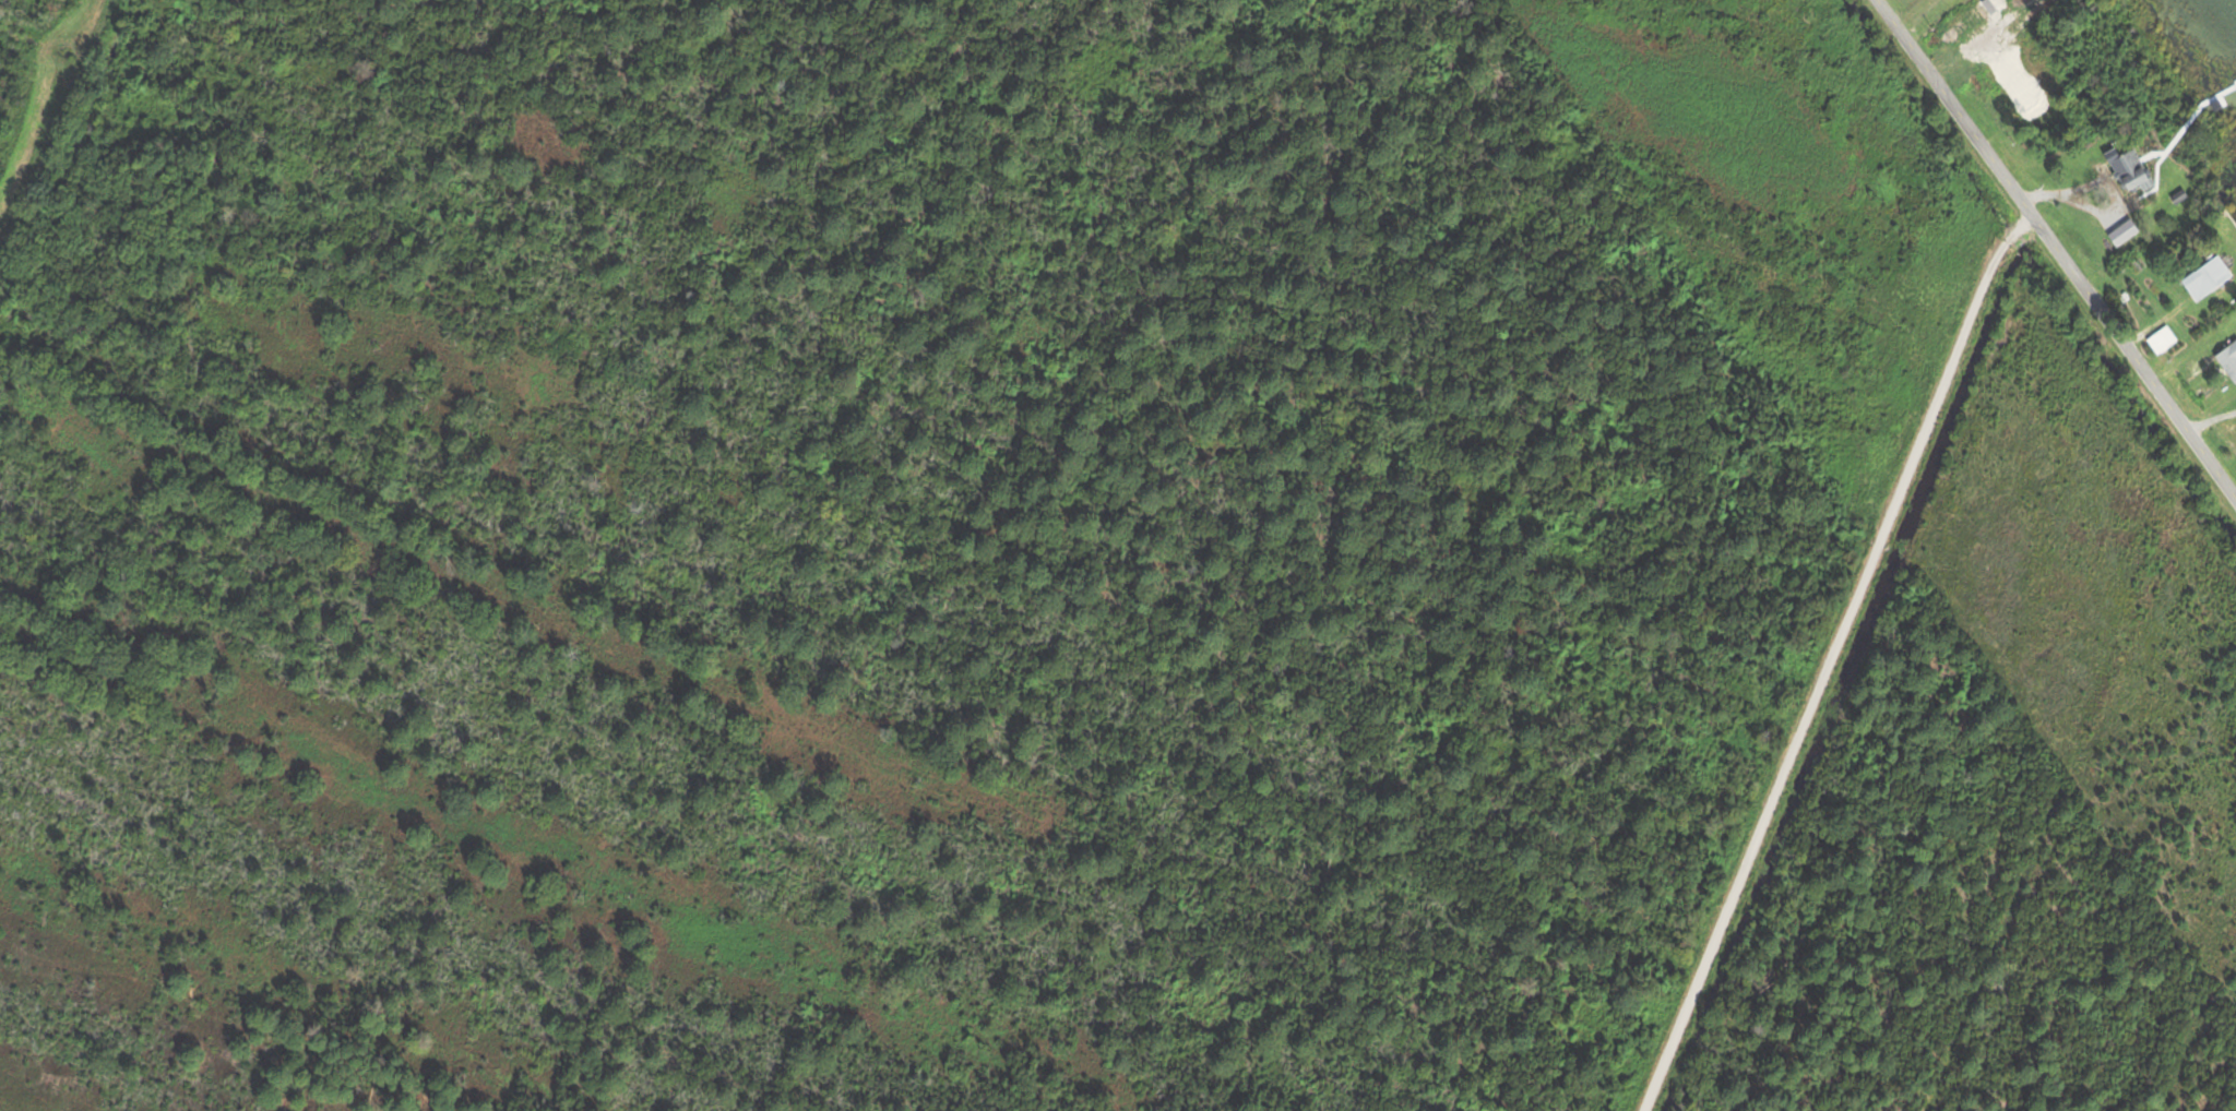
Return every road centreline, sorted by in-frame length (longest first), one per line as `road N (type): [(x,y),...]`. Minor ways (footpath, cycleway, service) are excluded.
road 1 (residential): [(2235,497),(1879,0)]
road 2 (track): [(0,240),(107,0)]

